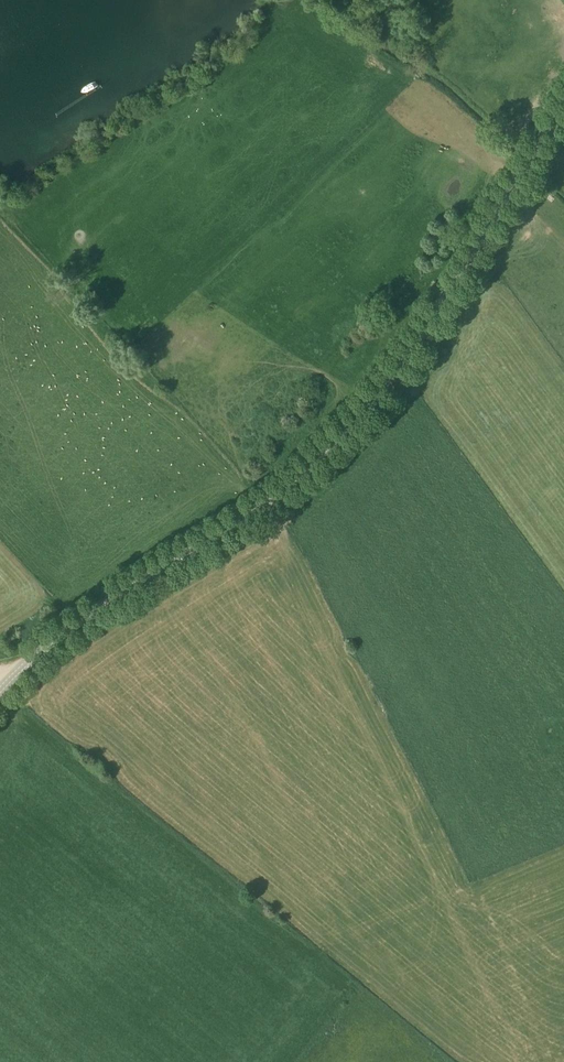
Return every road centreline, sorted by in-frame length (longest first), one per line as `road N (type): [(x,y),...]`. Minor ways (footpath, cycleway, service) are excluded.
road 1 (unclassified): [(0,686),(94,611),(257,509),(325,450),(410,347),(563,99)]

